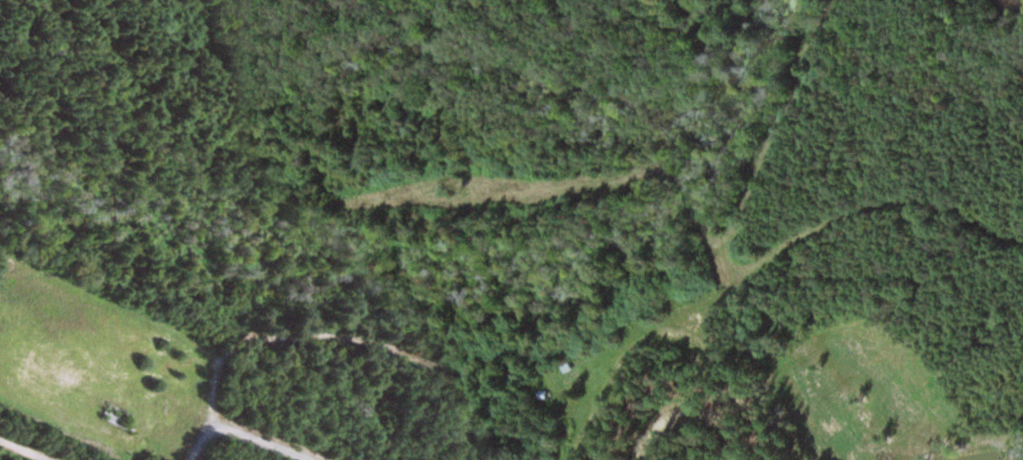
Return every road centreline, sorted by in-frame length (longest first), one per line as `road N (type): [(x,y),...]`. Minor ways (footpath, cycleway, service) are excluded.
road 1 (track): [(216,431),(222,357),(252,336),(363,340),(461,387)]
road 2 (track): [(312,459),(228,429),(205,436),(189,459)]

